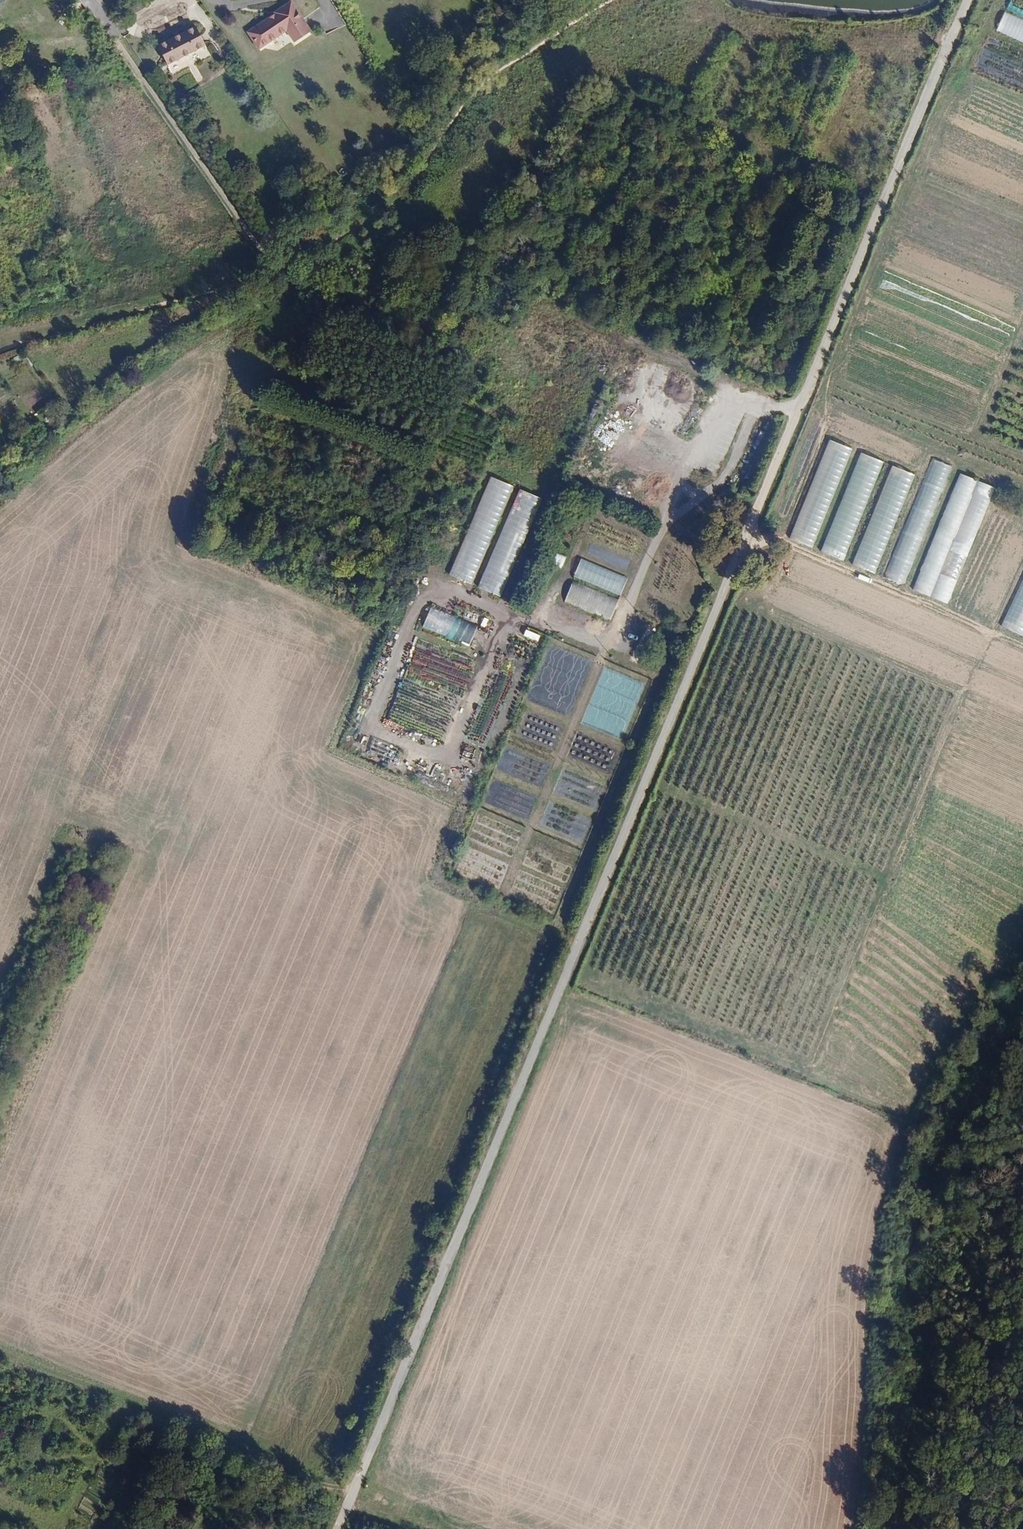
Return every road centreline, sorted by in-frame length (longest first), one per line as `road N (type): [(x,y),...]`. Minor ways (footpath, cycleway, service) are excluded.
road 1 (unclassified): [(340,1528),(969,0)]
road 2 (track): [(0,352),(273,268)]
road 3 (track): [(117,41),(273,268)]

